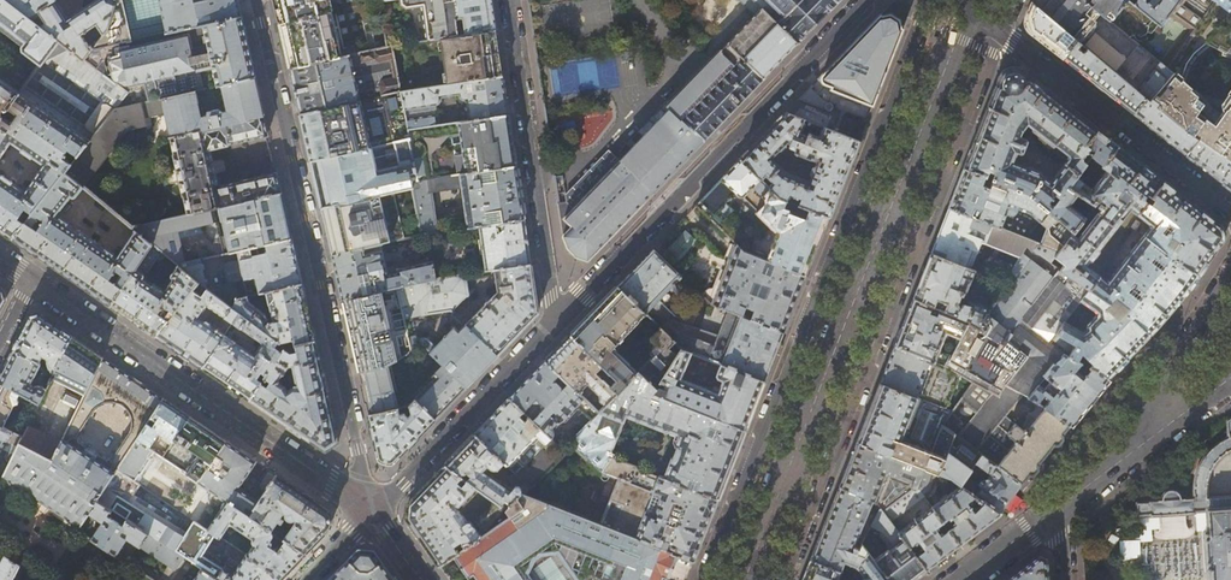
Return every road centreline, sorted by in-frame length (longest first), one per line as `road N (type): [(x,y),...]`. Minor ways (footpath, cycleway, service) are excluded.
road 1 (primary): [(745,579),(969,6)]
road 2 (residential): [(371,511),(255,0)]
road 3 (residential): [(866,0),(557,322)]
road 4 (residential): [(32,281),(371,511)]
road 5 (residential): [(1230,212),(969,6)]
road 6 (residential): [(509,0),(557,322)]
road 7 (residential): [(557,322),(371,511)]
road 8 (residential): [(1151,438),(1165,374),(1230,267)]
road 9 (residential): [(964,579),(1061,507)]

